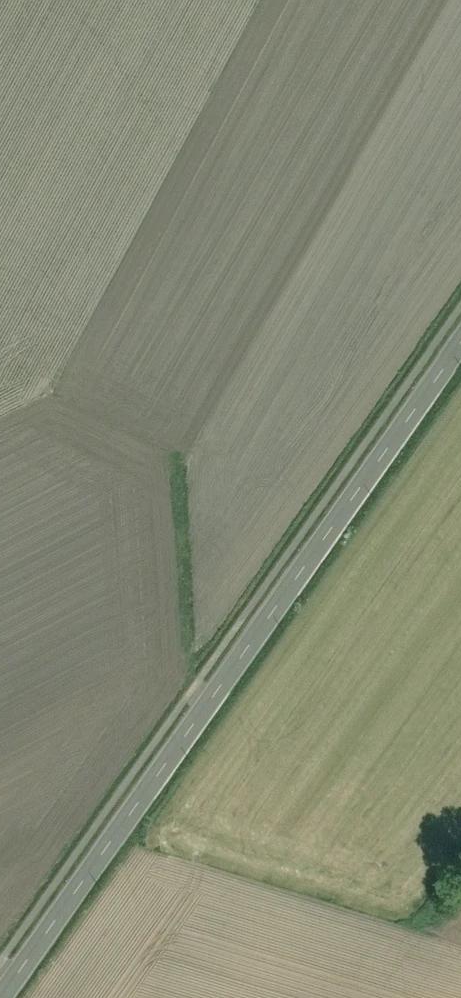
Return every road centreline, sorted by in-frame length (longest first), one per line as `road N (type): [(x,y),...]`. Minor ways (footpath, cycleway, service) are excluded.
road 1 (tertiary): [(0,997),(460,344)]

